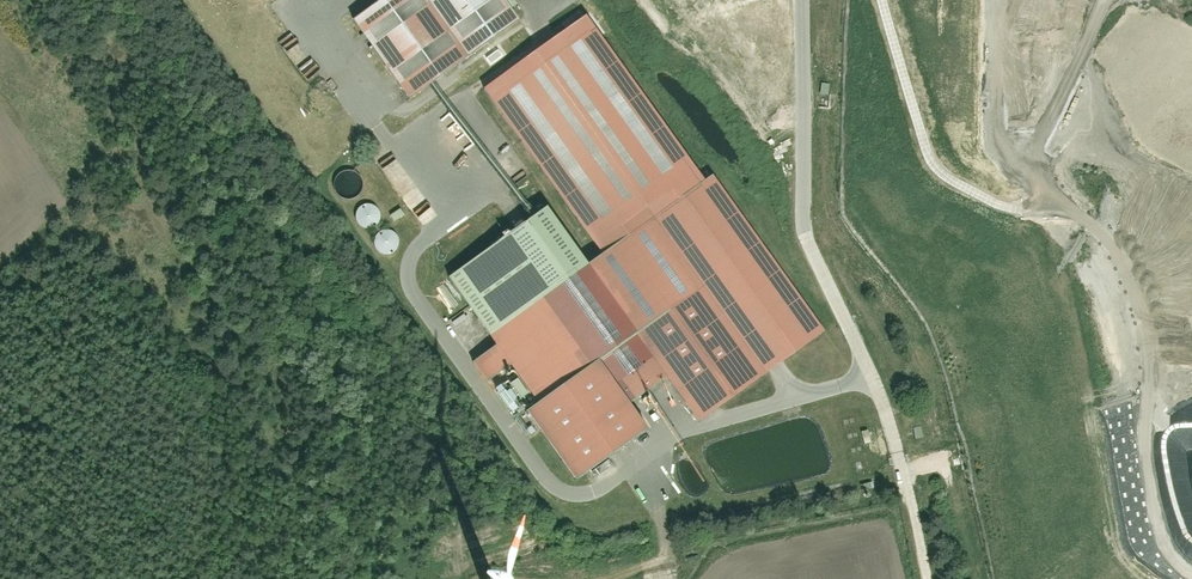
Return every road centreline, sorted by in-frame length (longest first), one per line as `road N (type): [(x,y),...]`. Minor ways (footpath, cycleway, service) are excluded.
road 1 (track): [(866,374),(895,430),(925,578)]
road 2 (track): [(654,462),(667,565),(622,578)]
road 3 (track): [(0,163),(22,93),(0,36)]

